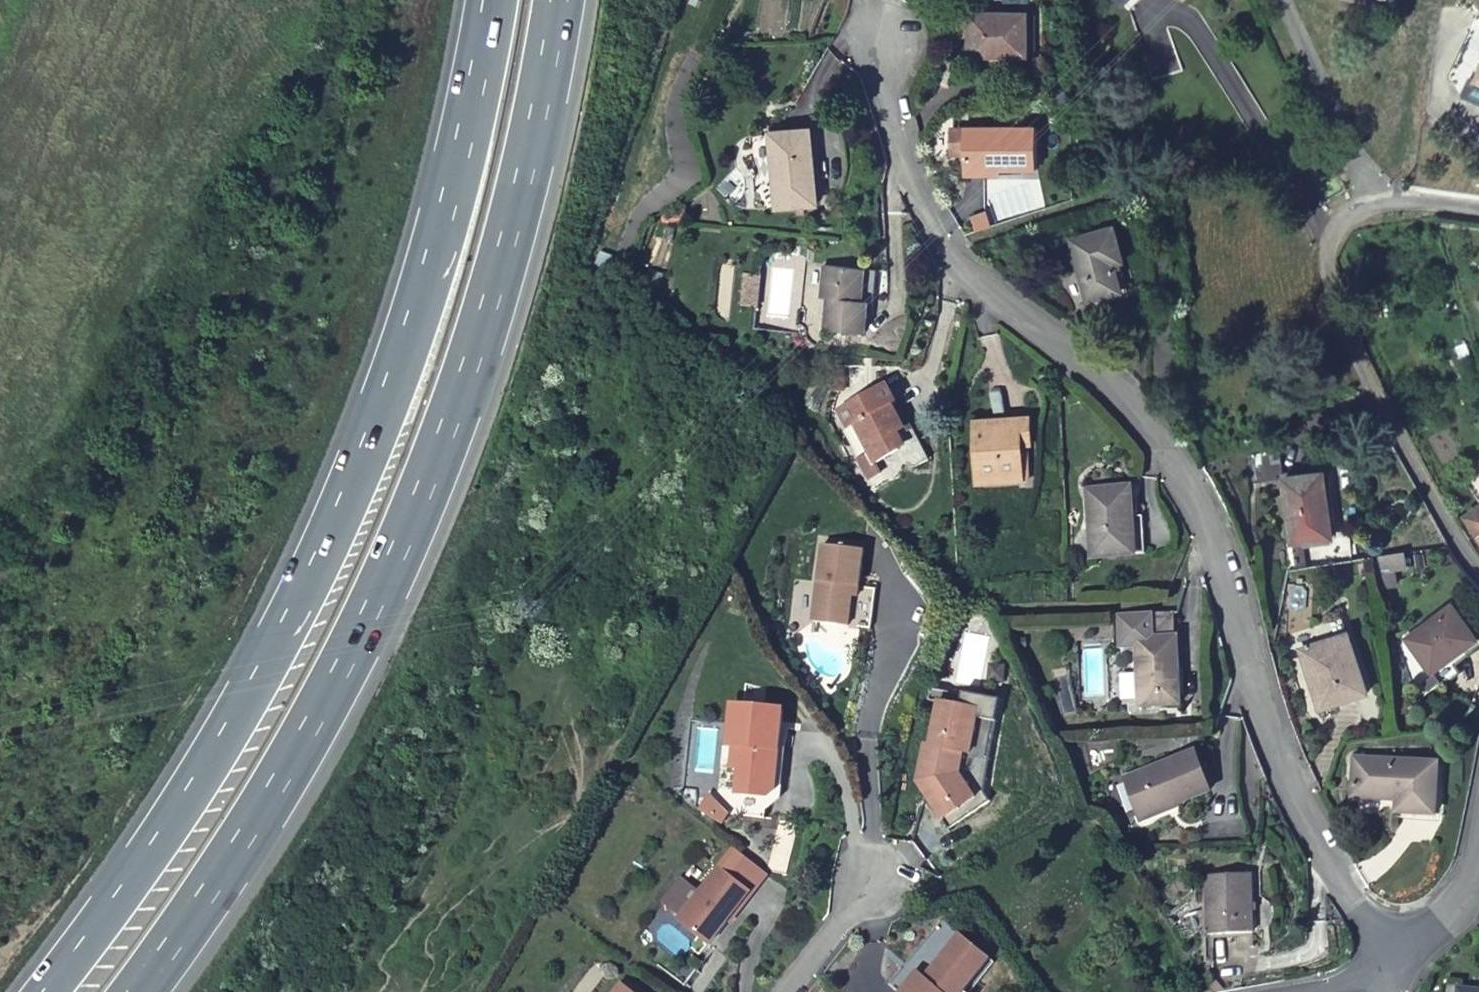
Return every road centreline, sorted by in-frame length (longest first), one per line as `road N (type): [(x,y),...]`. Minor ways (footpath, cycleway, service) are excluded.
road 1 (motorway): [(492,0),(428,282),(323,555),(237,719),(48,991)]
road 2 (residential): [(1396,967),(1294,786),(1207,517),(1169,450),(1113,387),(986,288),(938,227),(908,159),(889,29)]
road 3 (motorway): [(139,991),(352,661),(478,370),(557,0)]
road 4 (residential): [(1478,556),(1351,313),(1340,264),(1341,226),(1362,205),(1478,203)]
road 5 (track): [(951,243),(1111,194),(1182,188)]
road 6 (residential): [(1478,836),(1462,905),(1396,967)]
road 7 (residential): [(790,991),(875,880)]

